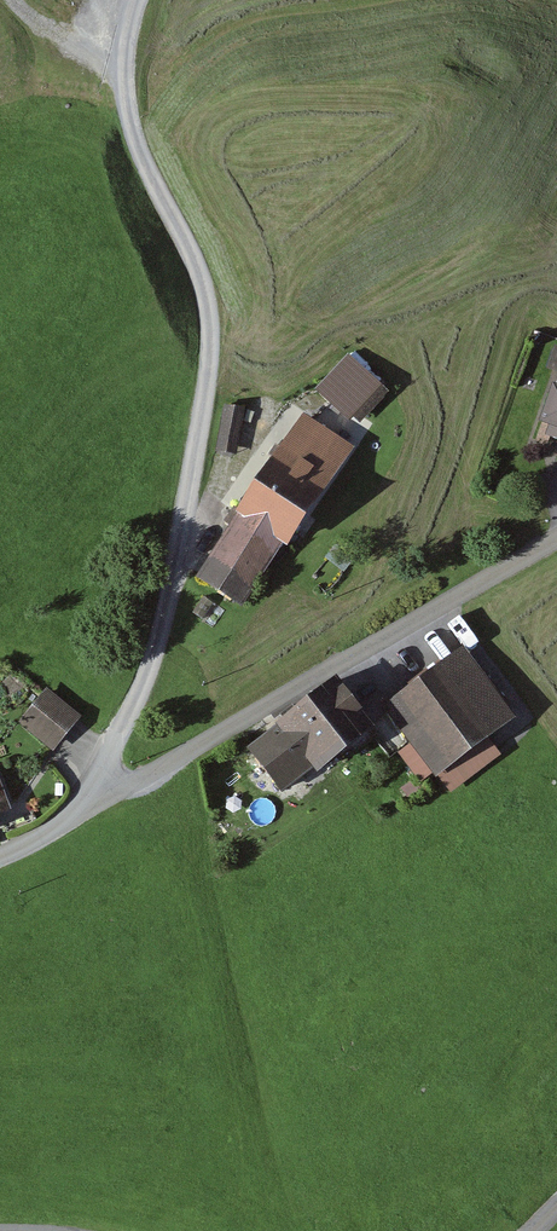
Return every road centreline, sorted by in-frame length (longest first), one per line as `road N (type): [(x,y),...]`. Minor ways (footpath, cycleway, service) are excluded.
road 1 (track): [(57,830),(116,746),(145,692),(166,626),(208,340),(199,296),(124,124),(117,73),(131,0)]
road 2 (unclassified): [(0,854),(57,830),(556,542)]

